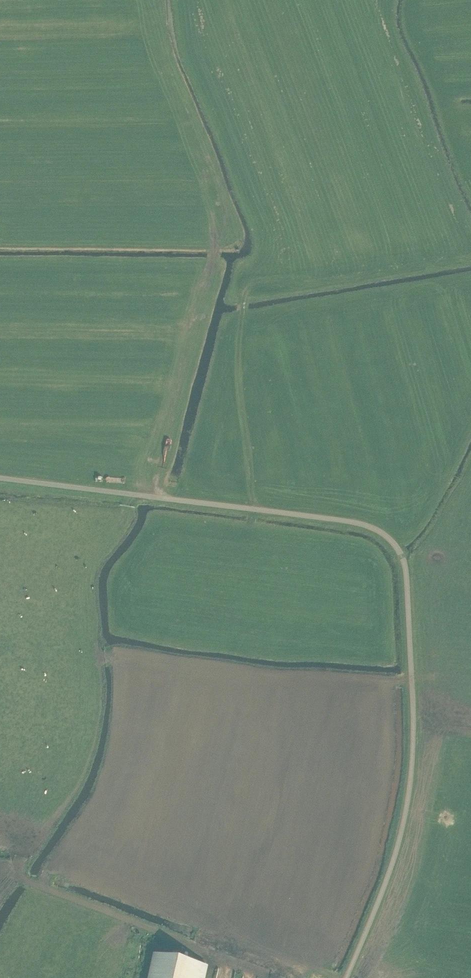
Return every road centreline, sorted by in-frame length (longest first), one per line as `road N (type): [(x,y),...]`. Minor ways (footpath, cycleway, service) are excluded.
road 1 (unclassified): [(346,977),(399,838),(412,759),(406,575),(392,540),(352,522),(0,477)]

